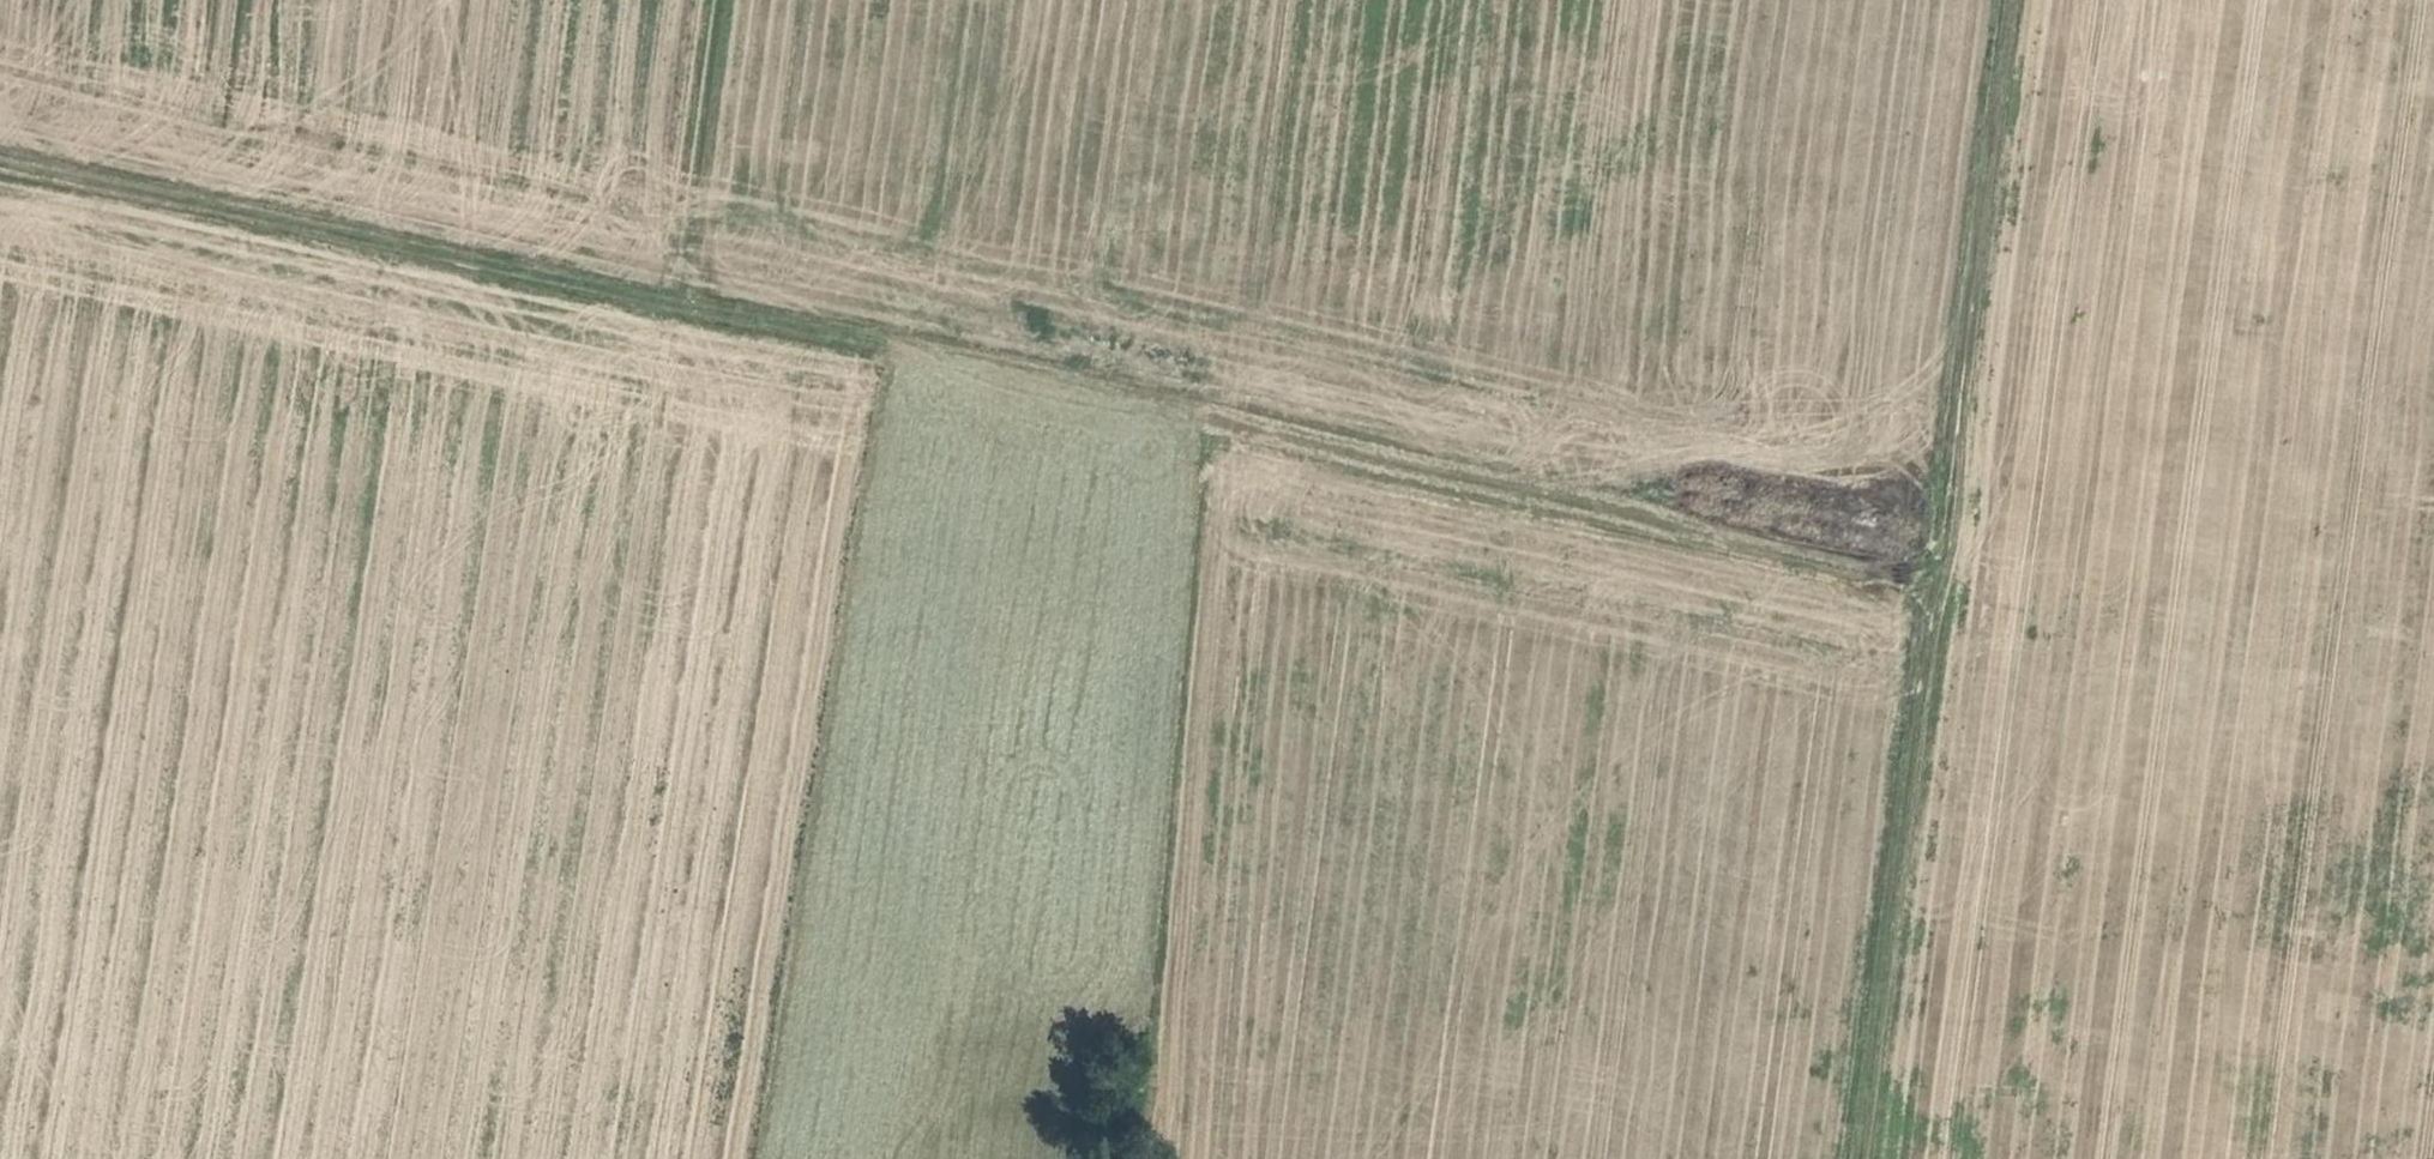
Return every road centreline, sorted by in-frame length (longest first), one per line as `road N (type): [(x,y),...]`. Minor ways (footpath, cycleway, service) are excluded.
road 1 (track): [(1940,578),(0,166)]
road 2 (track): [(1904,816),(2011,0)]

